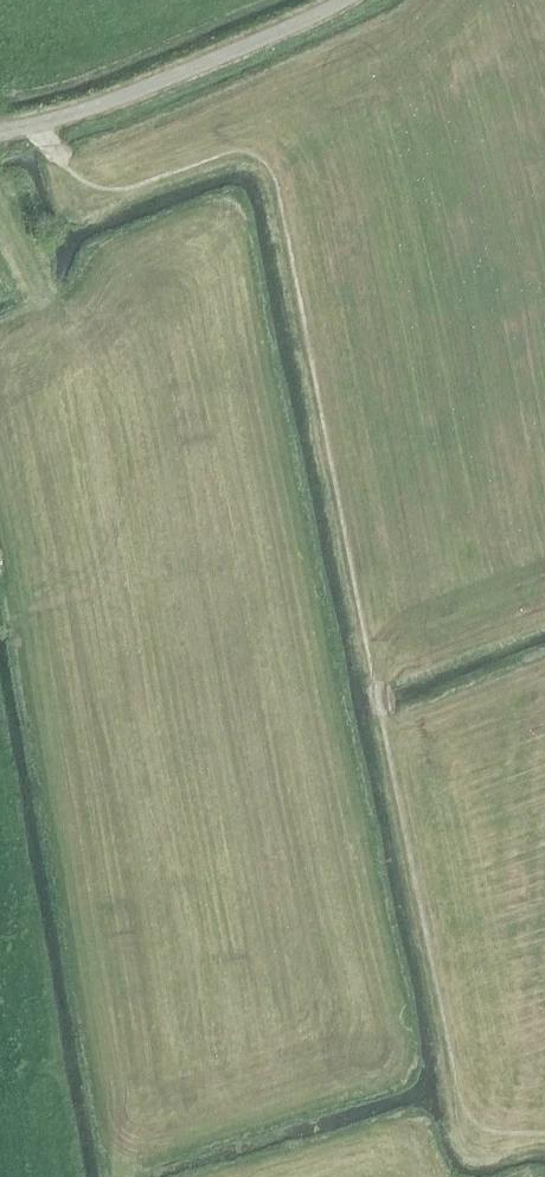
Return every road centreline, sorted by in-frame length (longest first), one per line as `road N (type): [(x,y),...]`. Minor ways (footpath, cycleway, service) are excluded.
road 1 (unclassified): [(0,132),(191,69),(341,0)]

